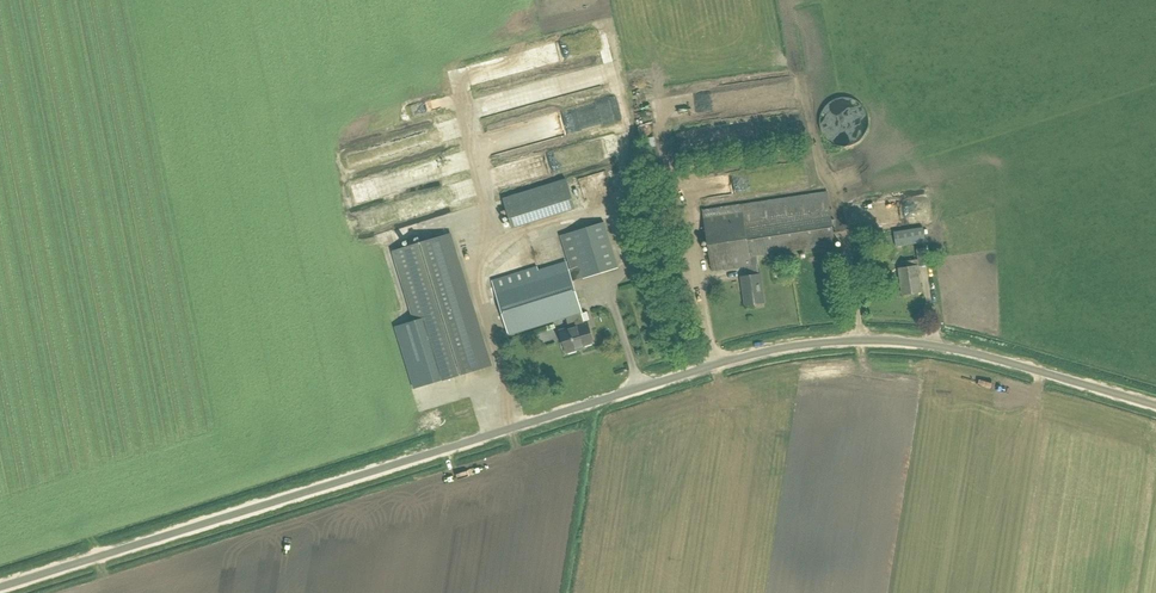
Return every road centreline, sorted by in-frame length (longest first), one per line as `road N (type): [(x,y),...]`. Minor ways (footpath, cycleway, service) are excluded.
road 1 (unclassified): [(1155,410),(916,341),(800,345),(0,590)]

